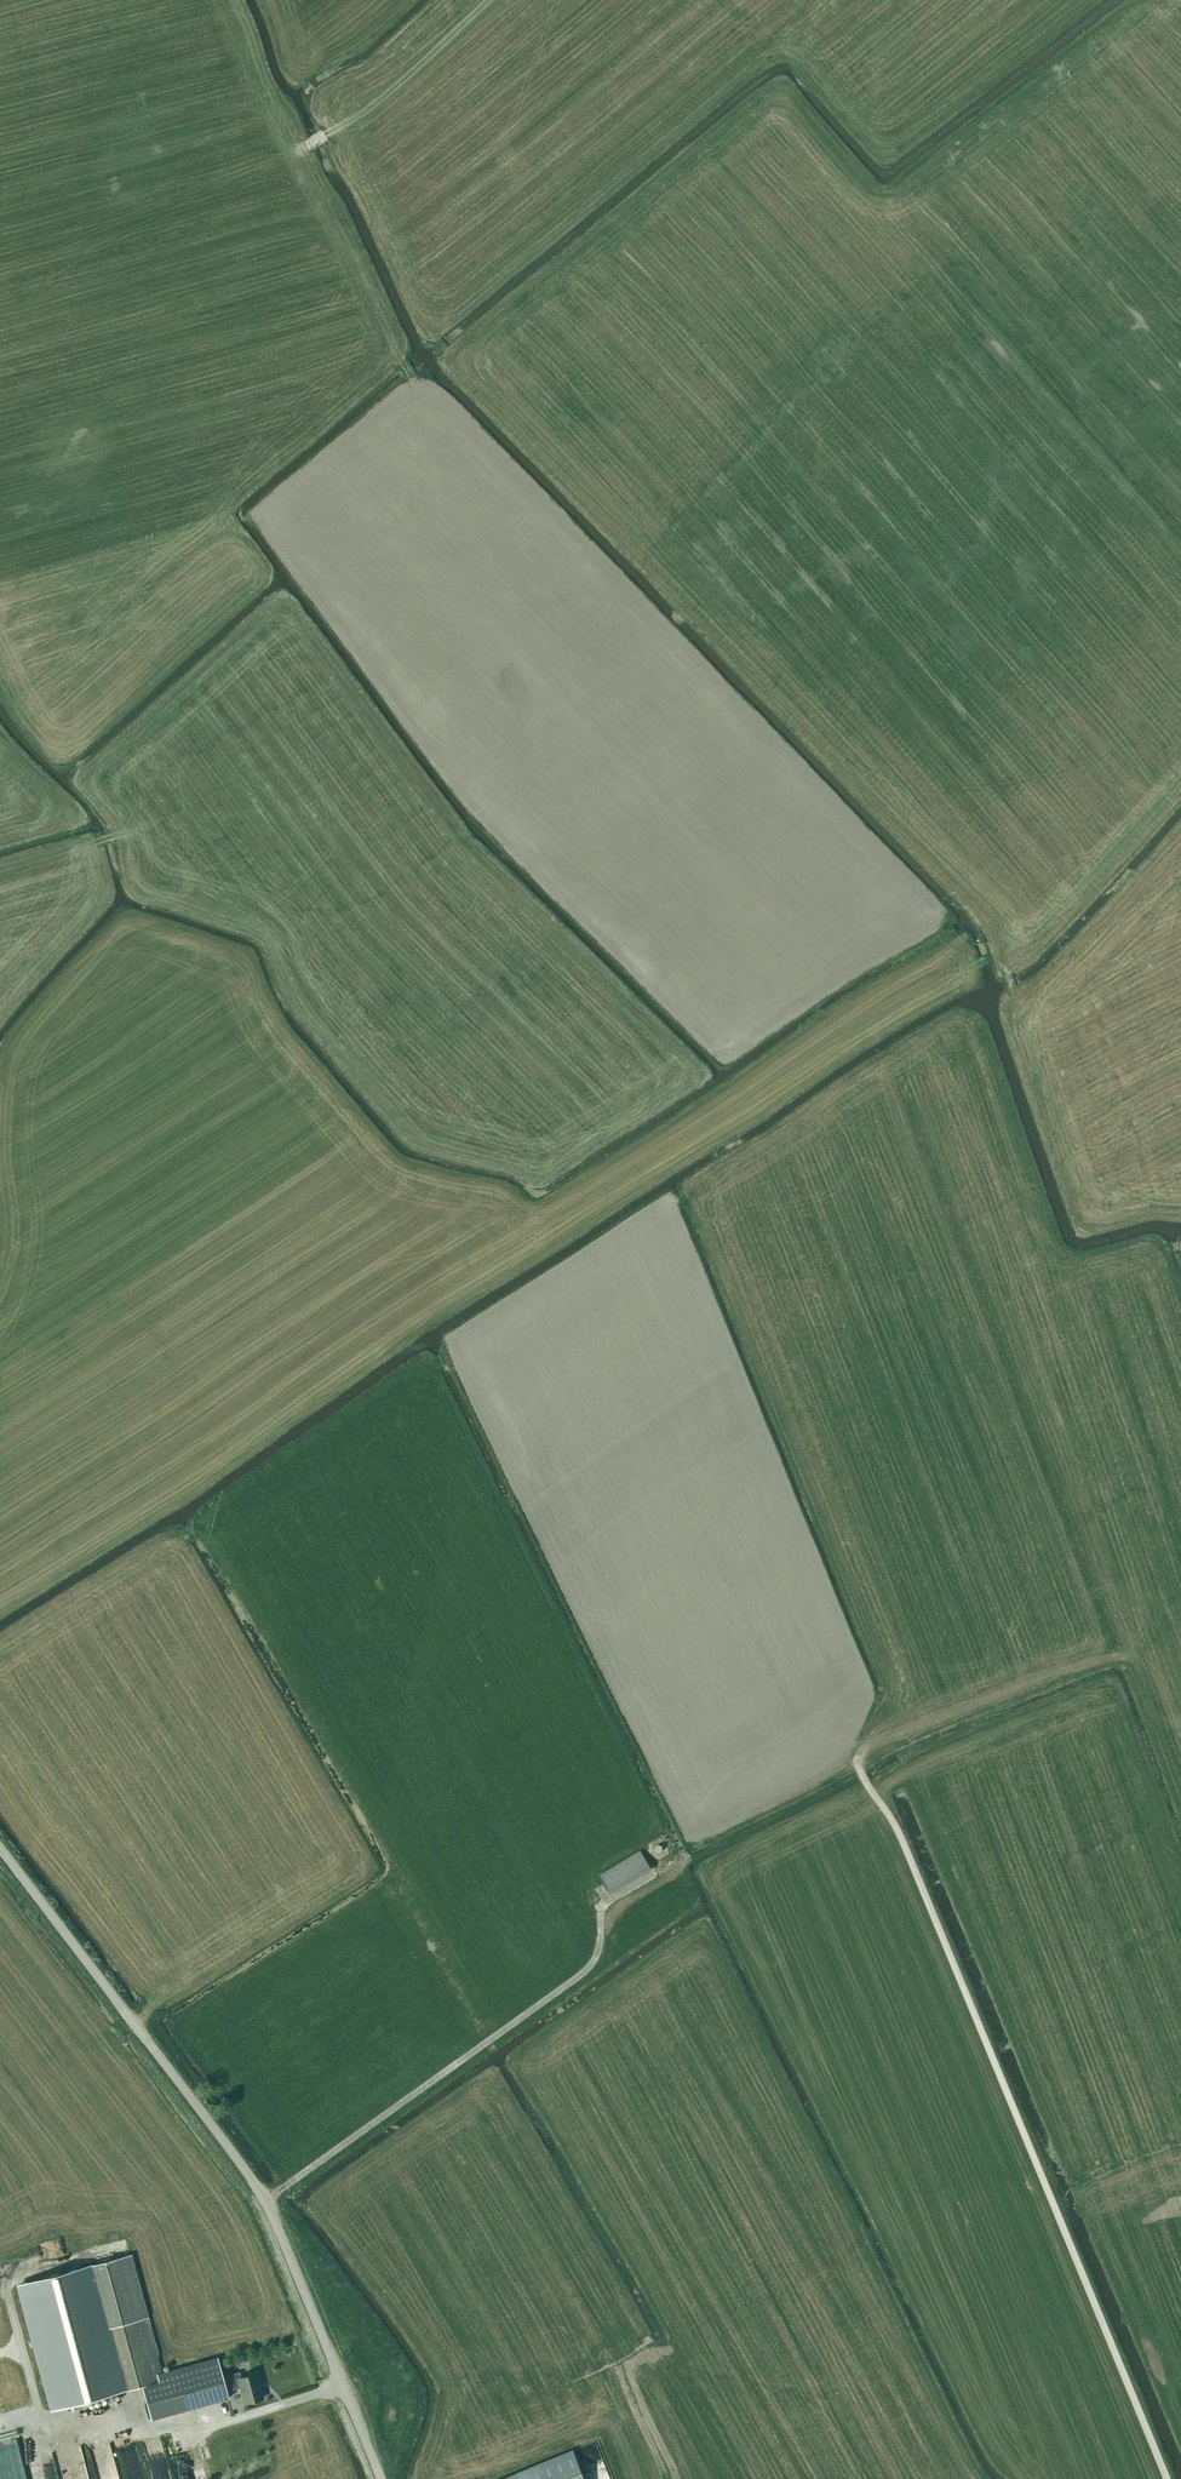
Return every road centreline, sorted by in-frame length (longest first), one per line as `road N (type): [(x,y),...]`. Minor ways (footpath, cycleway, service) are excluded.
road 1 (track): [(1167,2478),(899,1835),(856,1764)]
road 2 (tertiary): [(381,2478),(264,2200),(0,1848)]

